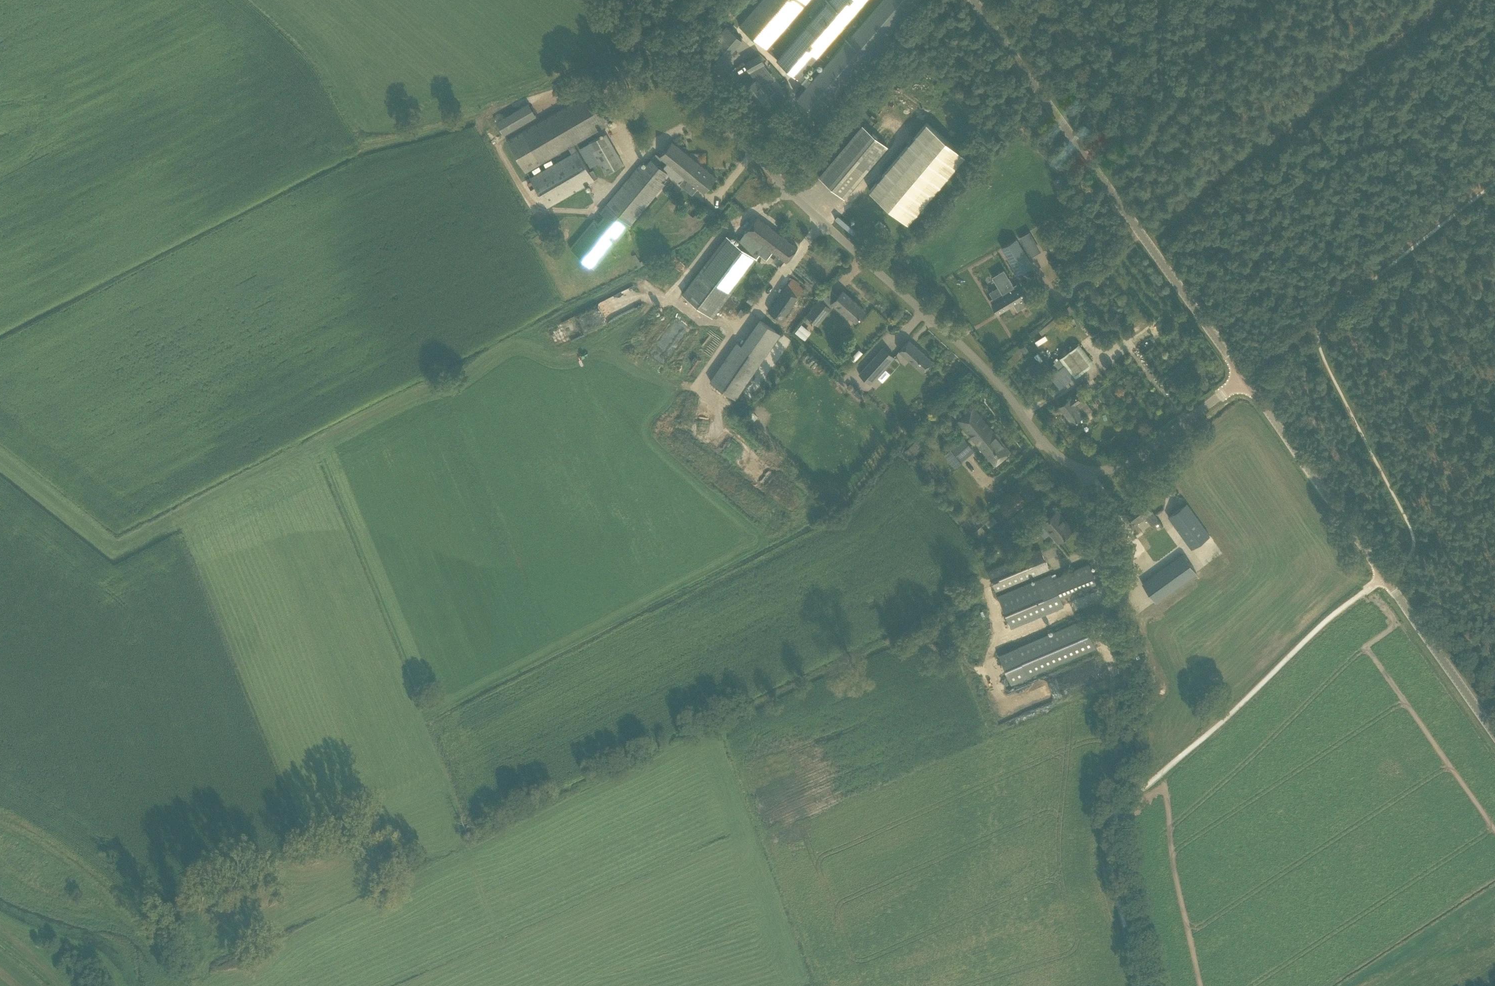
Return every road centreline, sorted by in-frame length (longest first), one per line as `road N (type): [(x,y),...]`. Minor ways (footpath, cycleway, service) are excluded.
road 1 (unclassified): [(1244,379),(1118,467),(1070,465),(985,371),(649,49)]
road 2 (tertiary): [(1244,379),(974,0)]
road 3 (tertiary): [(1494,730),(1244,379)]
road 4 (track): [(1449,0),(1146,241)]
road 5 (track): [(1494,173),(1312,318)]

